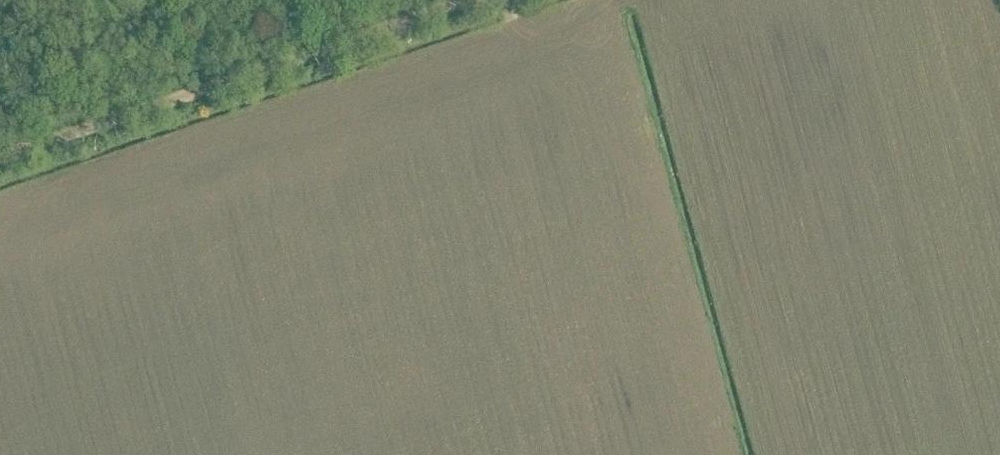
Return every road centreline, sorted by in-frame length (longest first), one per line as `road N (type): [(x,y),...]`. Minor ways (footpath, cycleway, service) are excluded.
road 1 (track): [(0,163),(470,0)]

